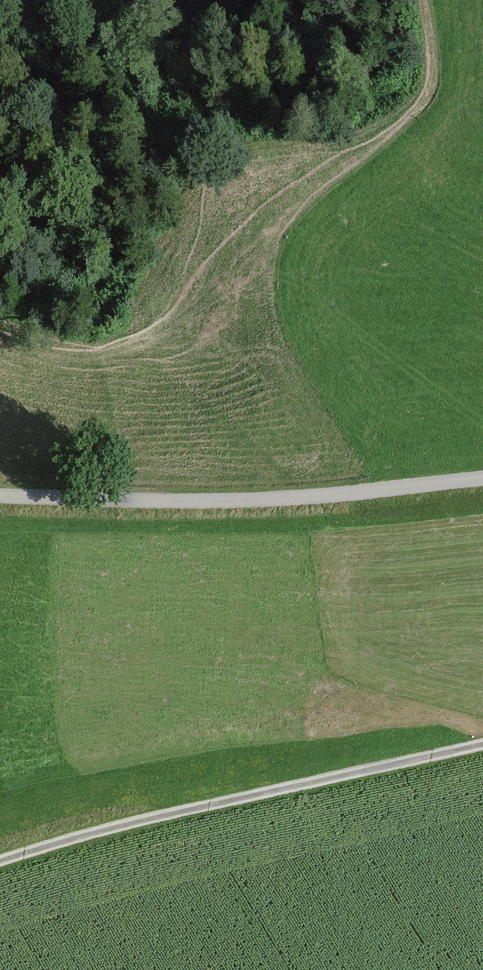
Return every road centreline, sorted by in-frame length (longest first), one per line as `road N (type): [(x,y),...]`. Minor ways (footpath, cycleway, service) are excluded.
road 1 (track): [(0,862),(482,746)]
road 2 (unclassified): [(482,479),(277,500),(0,497)]
road 3 (track): [(362,152),(409,115),(424,82),(423,0)]

